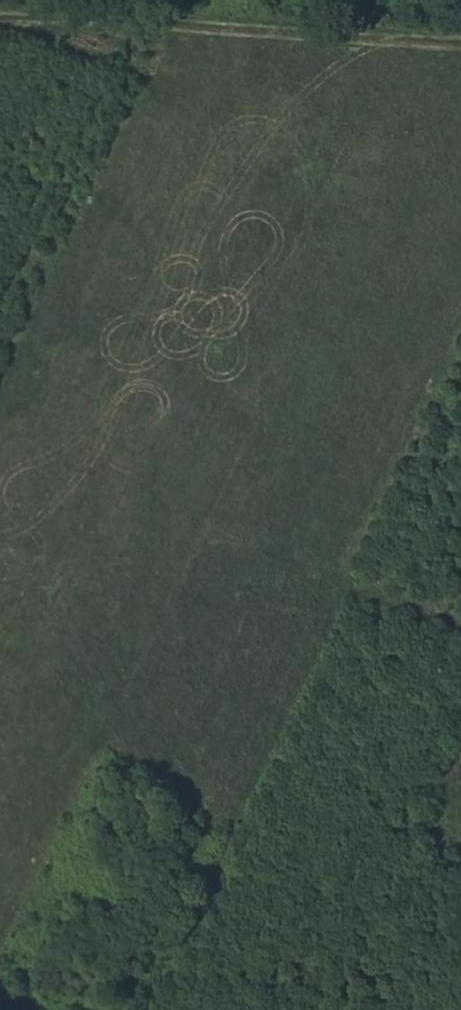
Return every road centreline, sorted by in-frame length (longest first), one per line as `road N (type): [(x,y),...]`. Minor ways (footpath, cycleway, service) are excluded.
road 1 (track): [(460,40),(0,17)]

